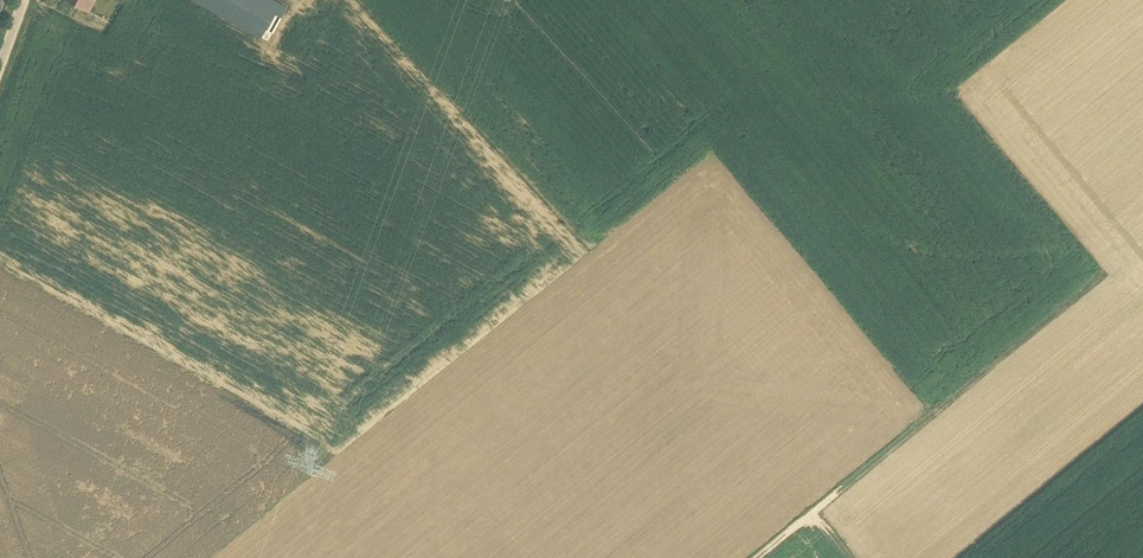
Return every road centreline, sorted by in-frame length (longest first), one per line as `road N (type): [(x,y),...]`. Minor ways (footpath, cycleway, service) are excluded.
road 1 (track): [(1103,275),(757,557)]

